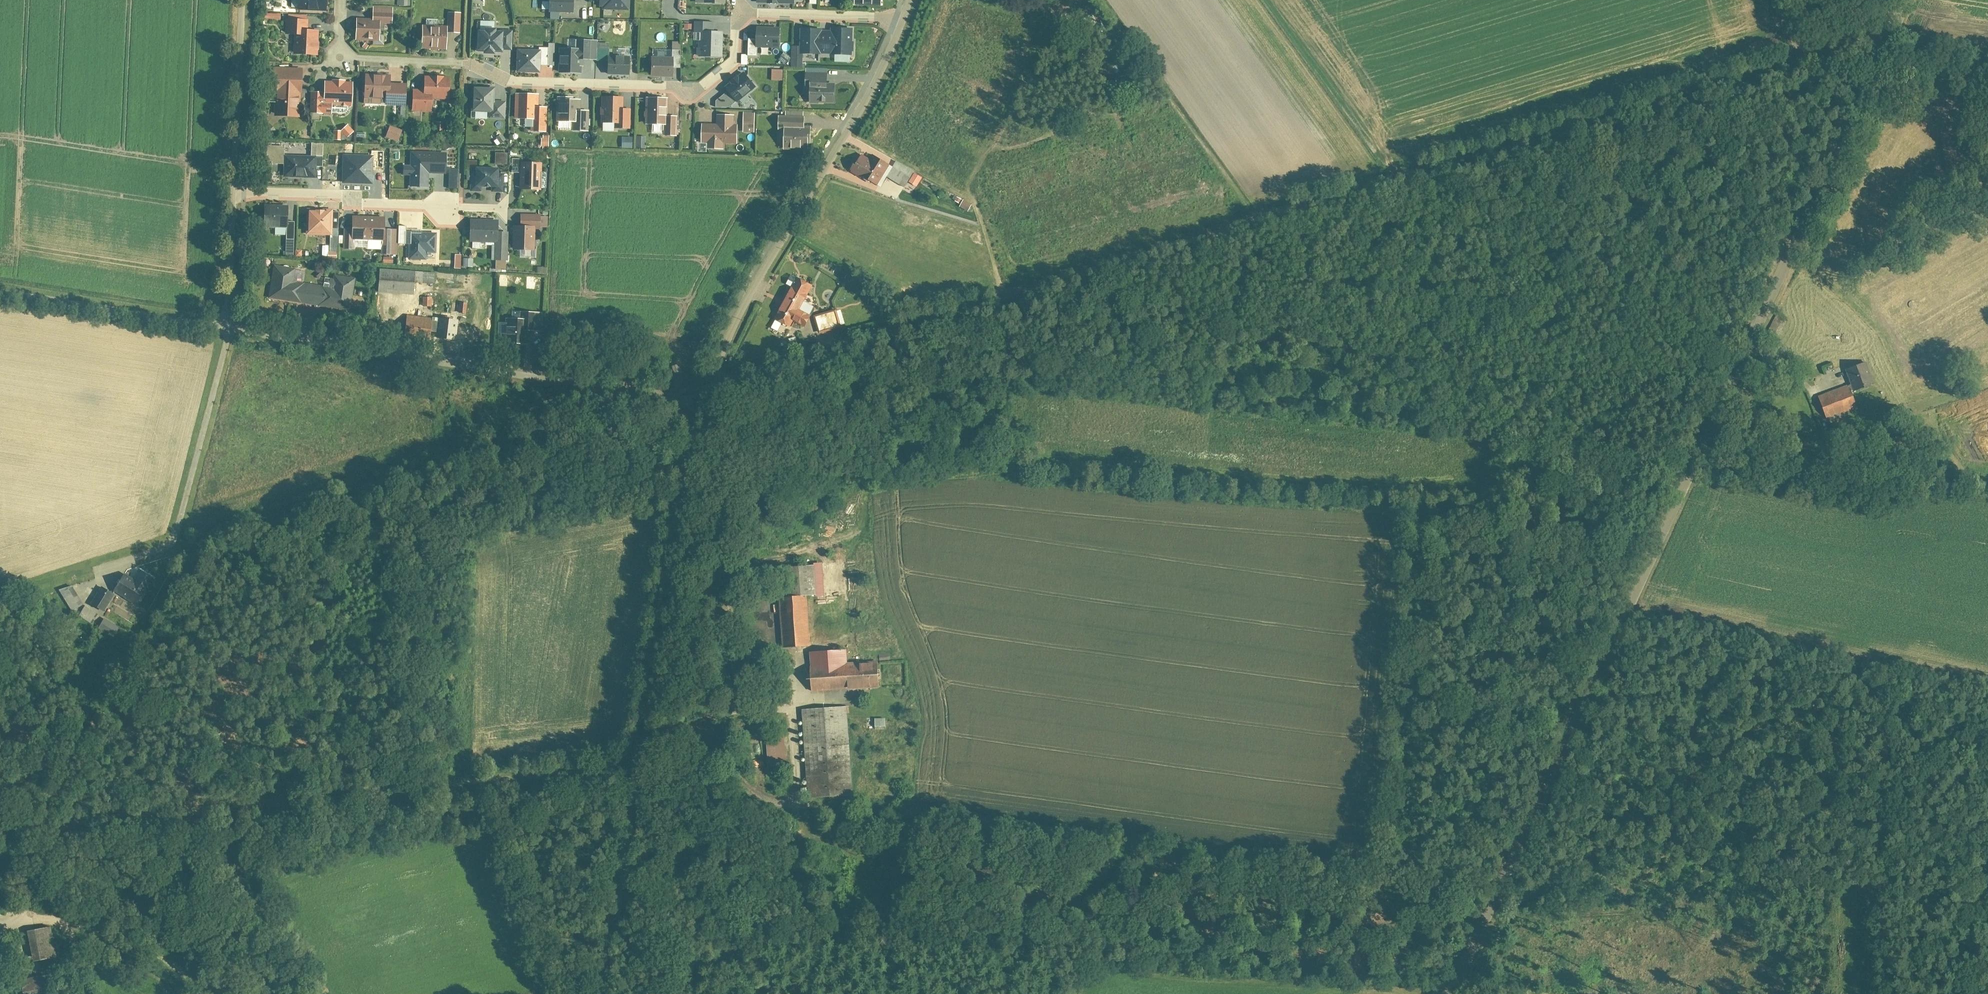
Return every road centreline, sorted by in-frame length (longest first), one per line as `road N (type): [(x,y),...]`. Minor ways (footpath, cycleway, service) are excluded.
road 1 (residential): [(697,399),(1268,215),(1889,34)]
road 2 (unclassified): [(1889,34),(1449,993)]
road 3 (residential): [(0,830),(641,765)]
road 4 (residential): [(739,13),(732,65),(713,81),(684,87),(511,81),(467,62),(347,59),(338,57),(342,0)]
road 5 (residential): [(229,327),(697,399)]
road 6 (residential): [(697,399),(903,20)]
road 7 (residential): [(697,399),(641,765)]
road 8 (track): [(1871,993),(1874,885),(1887,856),(1873,718),(1880,652)]
road 9 (residential): [(0,291),(229,327)]
road 10 (residential): [(641,765),(606,993)]
road 11 (residential): [(235,194),(442,206)]
road 12 (residential): [(244,0),(235,194)]
road 13 (residential): [(739,13),(903,20)]
road 14 (residential): [(235,194),(229,327)]

